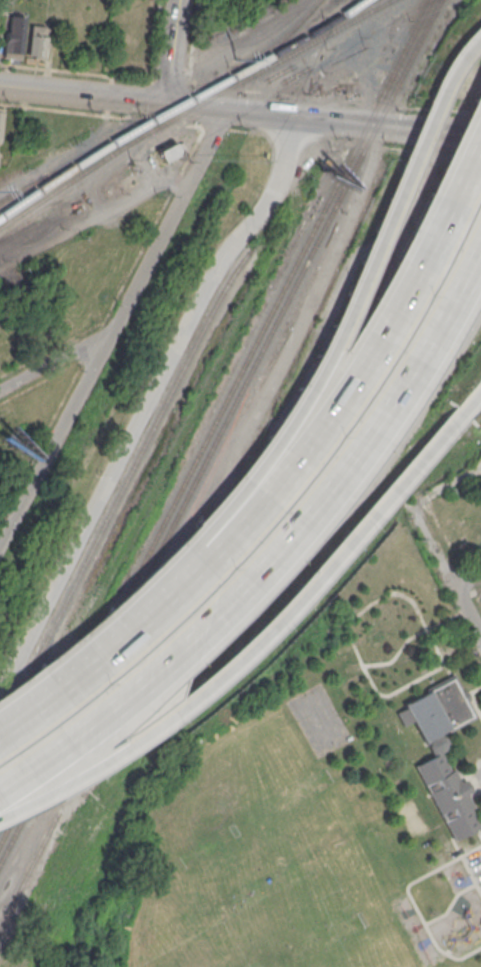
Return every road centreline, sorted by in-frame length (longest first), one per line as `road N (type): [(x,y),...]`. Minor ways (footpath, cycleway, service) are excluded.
road 1 (motorway): [(480,36),(449,77),(349,332),(276,453),(130,601),(0,706)]
road 2 (motorway): [(480,138),(379,352),(311,458),(201,586),(82,684),(0,738)]
road 3 (motorway): [(0,789),(81,733),(219,616),(276,554),(391,405),(480,236)]
road 4 (motorway): [(0,799),(69,778),(192,696),(290,609),(480,387)]
road 5 (residential): [(226,111),(0,539)]
road 6 (tertiary): [(480,136),(0,86)]
road 7 (residential): [(113,331),(0,391)]

